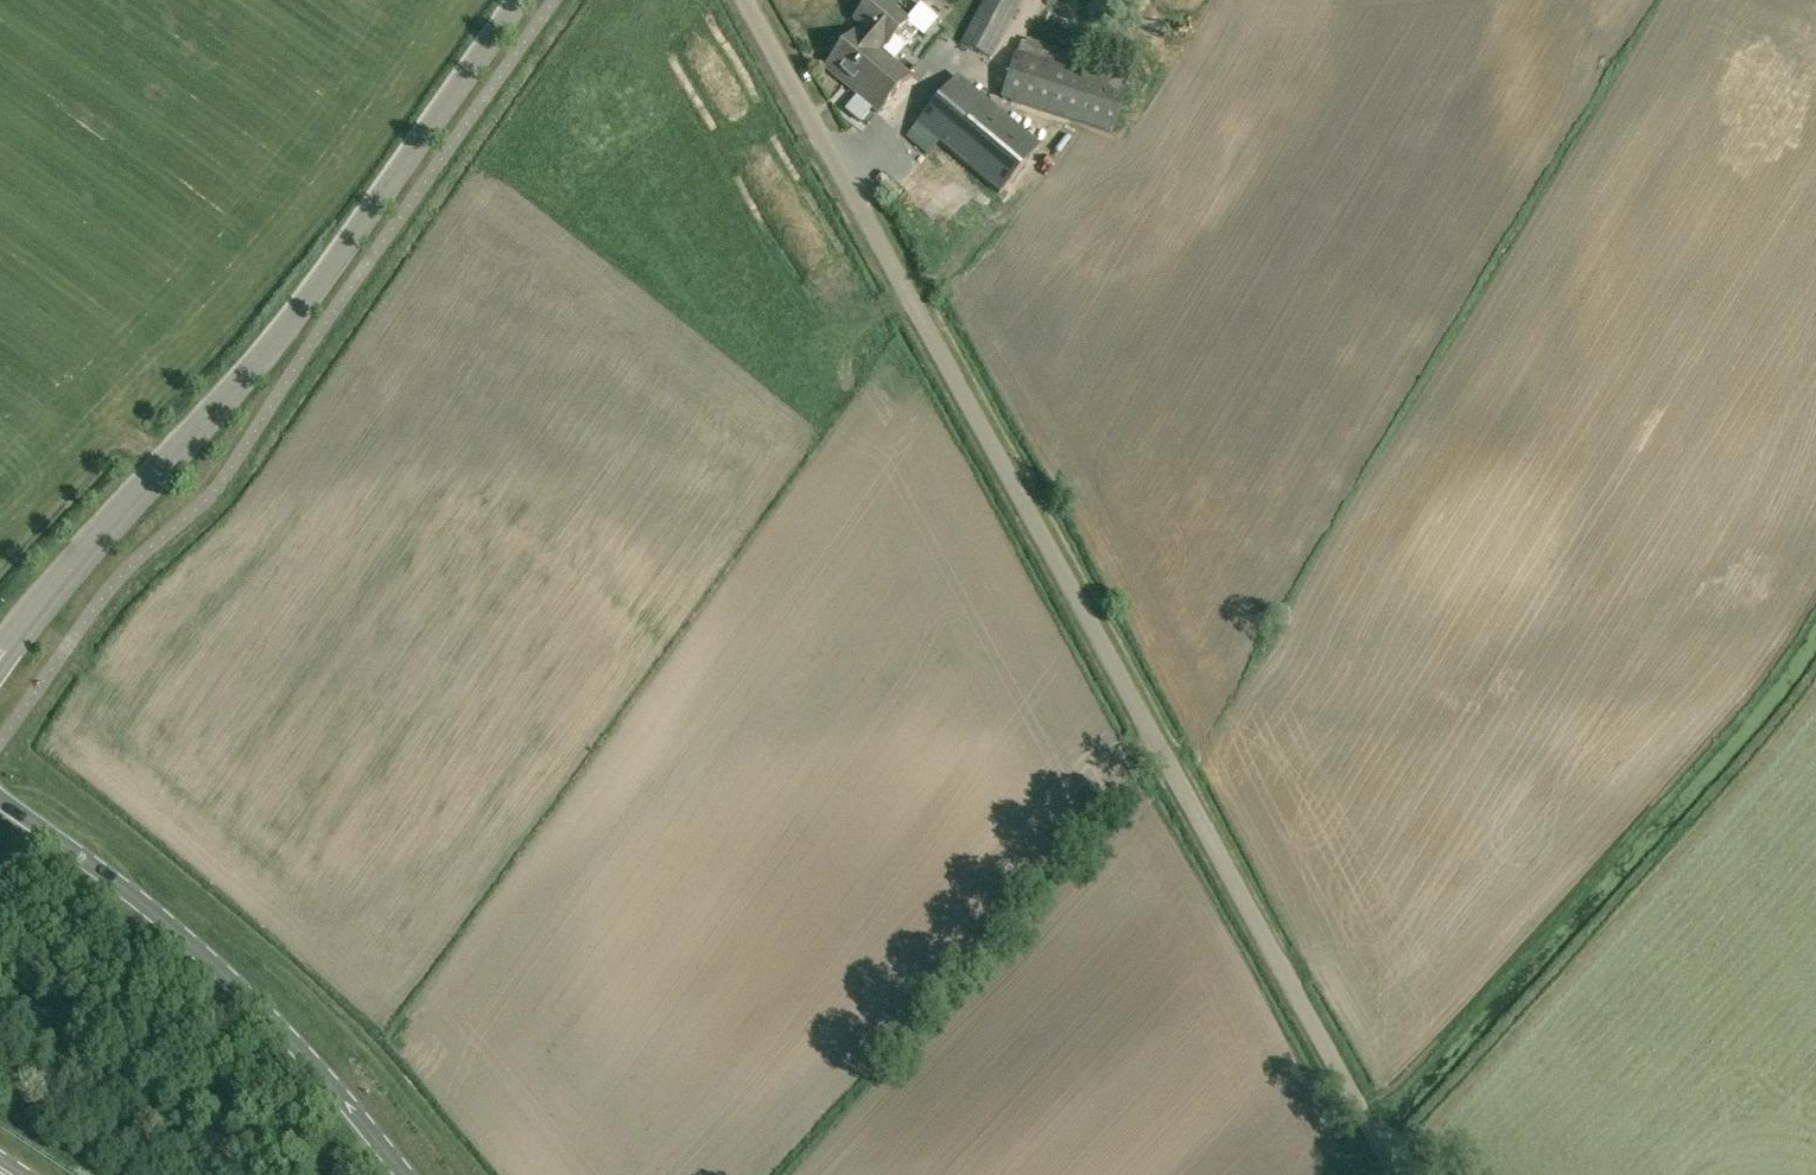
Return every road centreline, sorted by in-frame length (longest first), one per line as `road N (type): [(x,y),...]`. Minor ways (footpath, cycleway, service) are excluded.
road 1 (unclassified): [(1391,1174),(741,0)]
road 2 (unclassified): [(0,658),(293,320),(521,0)]
road 3 (primary): [(404,1174),(312,1062),(204,954),(0,799)]

